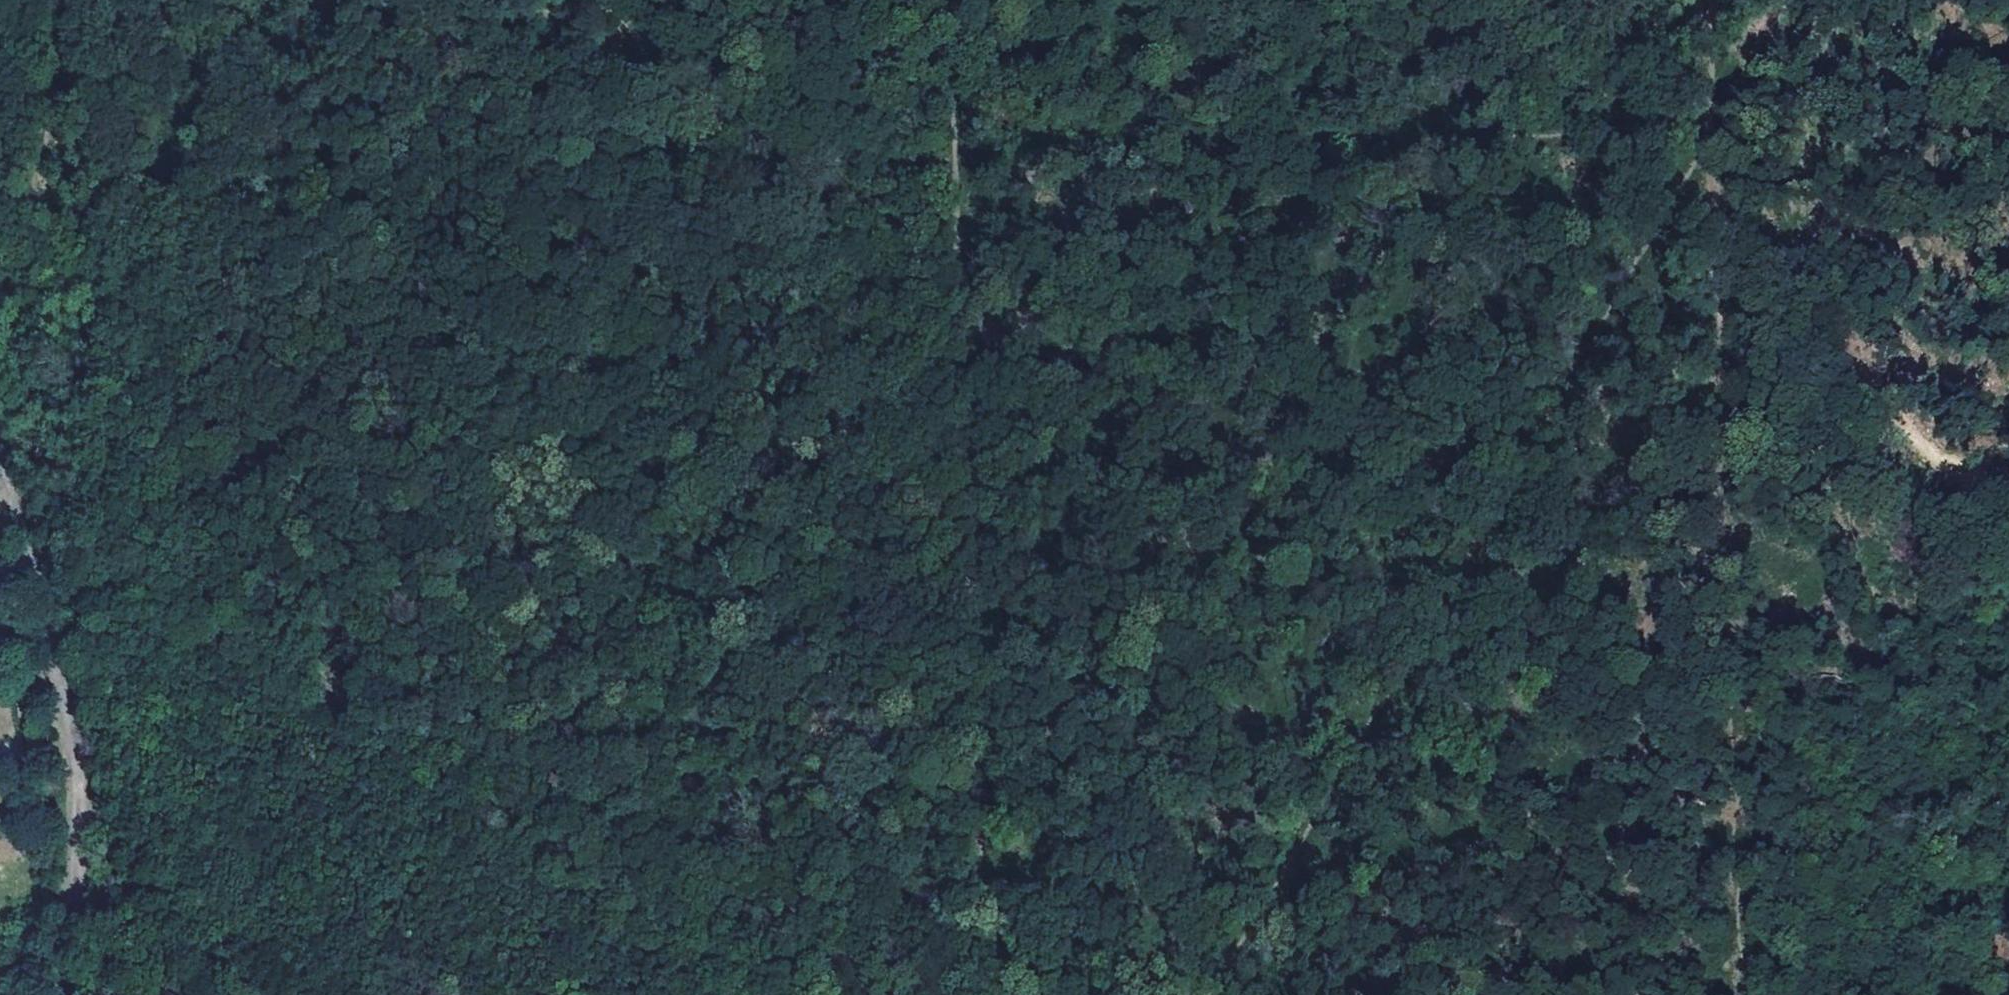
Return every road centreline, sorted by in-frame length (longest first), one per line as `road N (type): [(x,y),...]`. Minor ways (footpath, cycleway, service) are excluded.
road 1 (track): [(958,0),(1001,994)]
road 2 (track): [(1740,994),(1705,0)]
road 3 (track): [(0,438),(51,645),(78,827),(63,994)]

